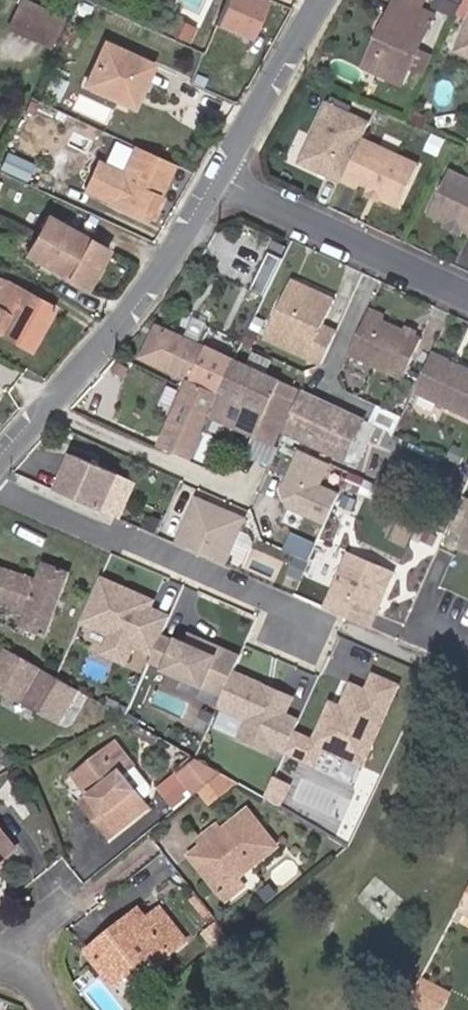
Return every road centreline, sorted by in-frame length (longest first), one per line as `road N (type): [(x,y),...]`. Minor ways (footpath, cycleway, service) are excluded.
road 1 (residential): [(0,467),(124,322),(220,180)]
road 2 (residential): [(220,180),(467,297)]
road 3 (residential): [(220,180),(321,0)]

